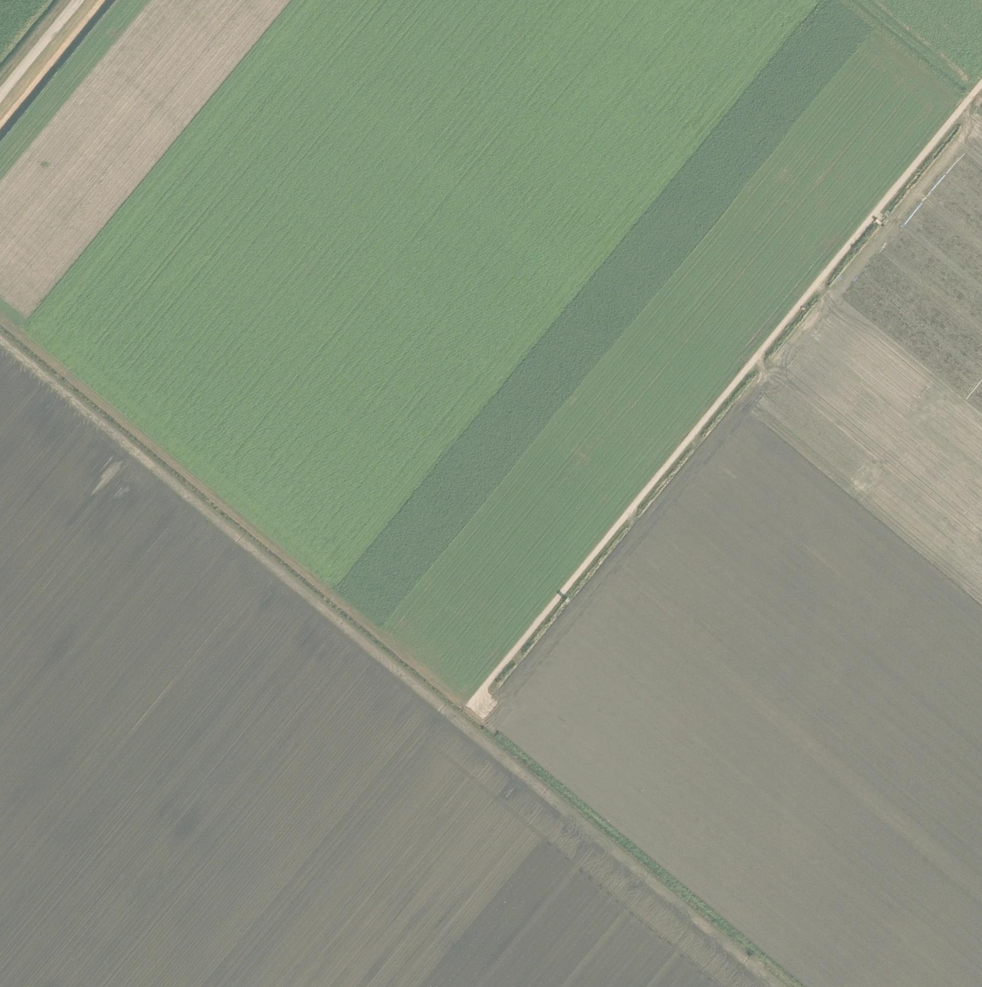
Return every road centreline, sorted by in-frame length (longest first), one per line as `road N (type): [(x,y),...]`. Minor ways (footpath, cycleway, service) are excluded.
road 1 (track): [(981,84),(475,697),(486,706)]
road 2 (unclassified): [(0,95),(78,0)]

